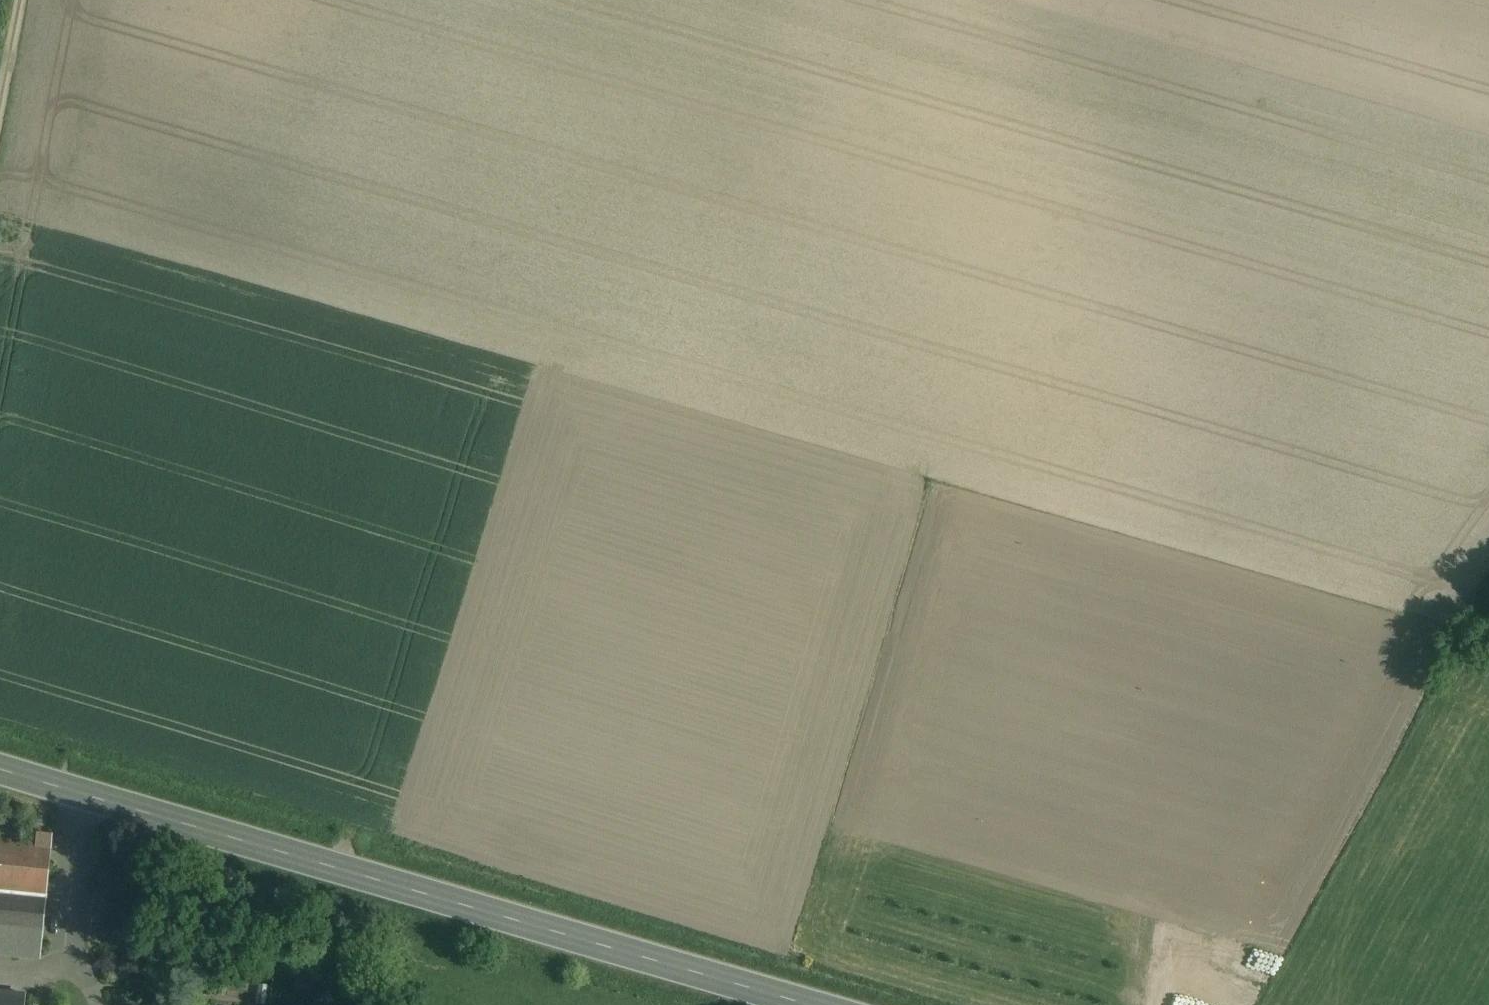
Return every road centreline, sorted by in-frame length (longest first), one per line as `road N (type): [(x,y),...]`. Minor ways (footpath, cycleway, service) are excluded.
road 1 (secondary): [(816,1004),(0,765)]

